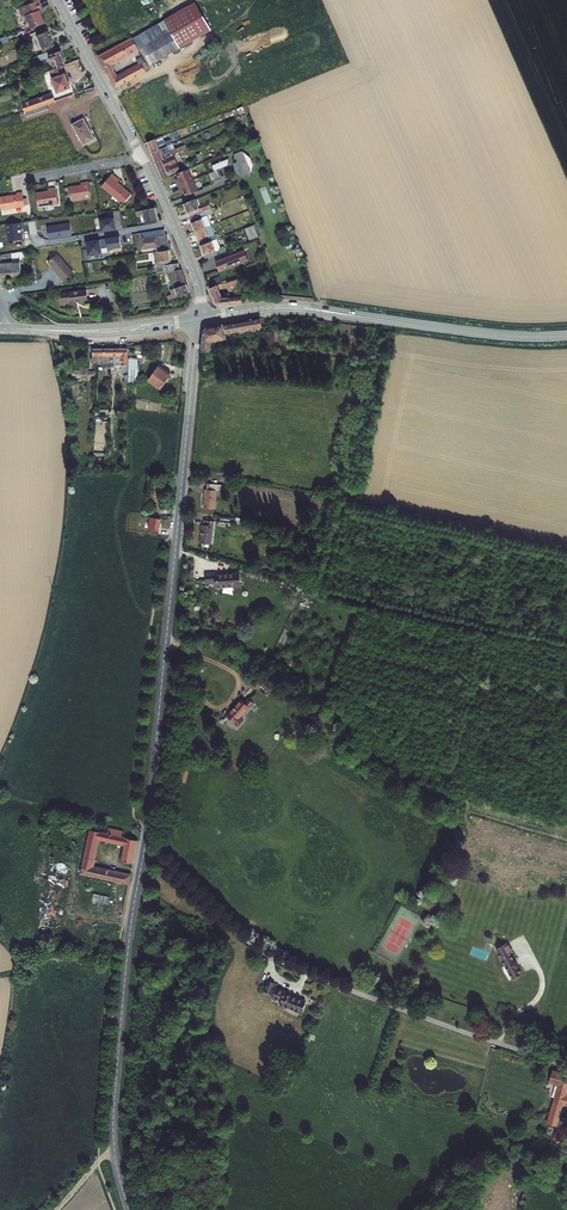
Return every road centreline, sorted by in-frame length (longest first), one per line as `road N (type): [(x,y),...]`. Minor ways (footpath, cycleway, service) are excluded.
road 1 (secondary): [(198,319),(113,1111),(129,1209)]
road 2 (track): [(566,1071),(398,1016),(342,989),(255,941),(144,854)]
road 3 (tertiary): [(566,336),(501,335),(291,307),(198,319)]
road 4 (tertiary): [(2,329),(95,332),(198,319)]
road 5 (secondary): [(57,0),(142,157)]
road 6 (residential): [(172,225),(36,247)]

